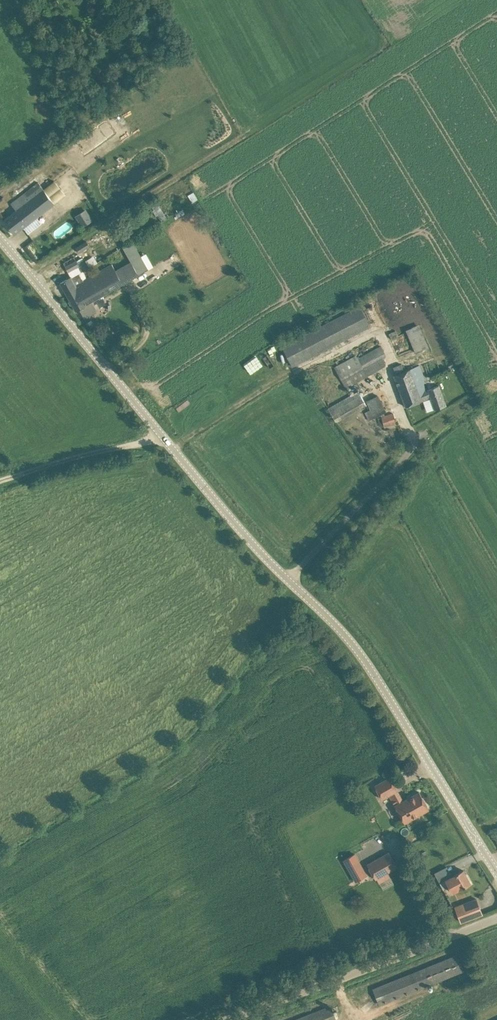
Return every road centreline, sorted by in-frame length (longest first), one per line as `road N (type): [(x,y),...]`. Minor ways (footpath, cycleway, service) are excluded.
road 1 (unclassified): [(496,869),(378,677),(233,522),(0,237)]
road 2 (unclassified): [(224,1019),(496,919)]

